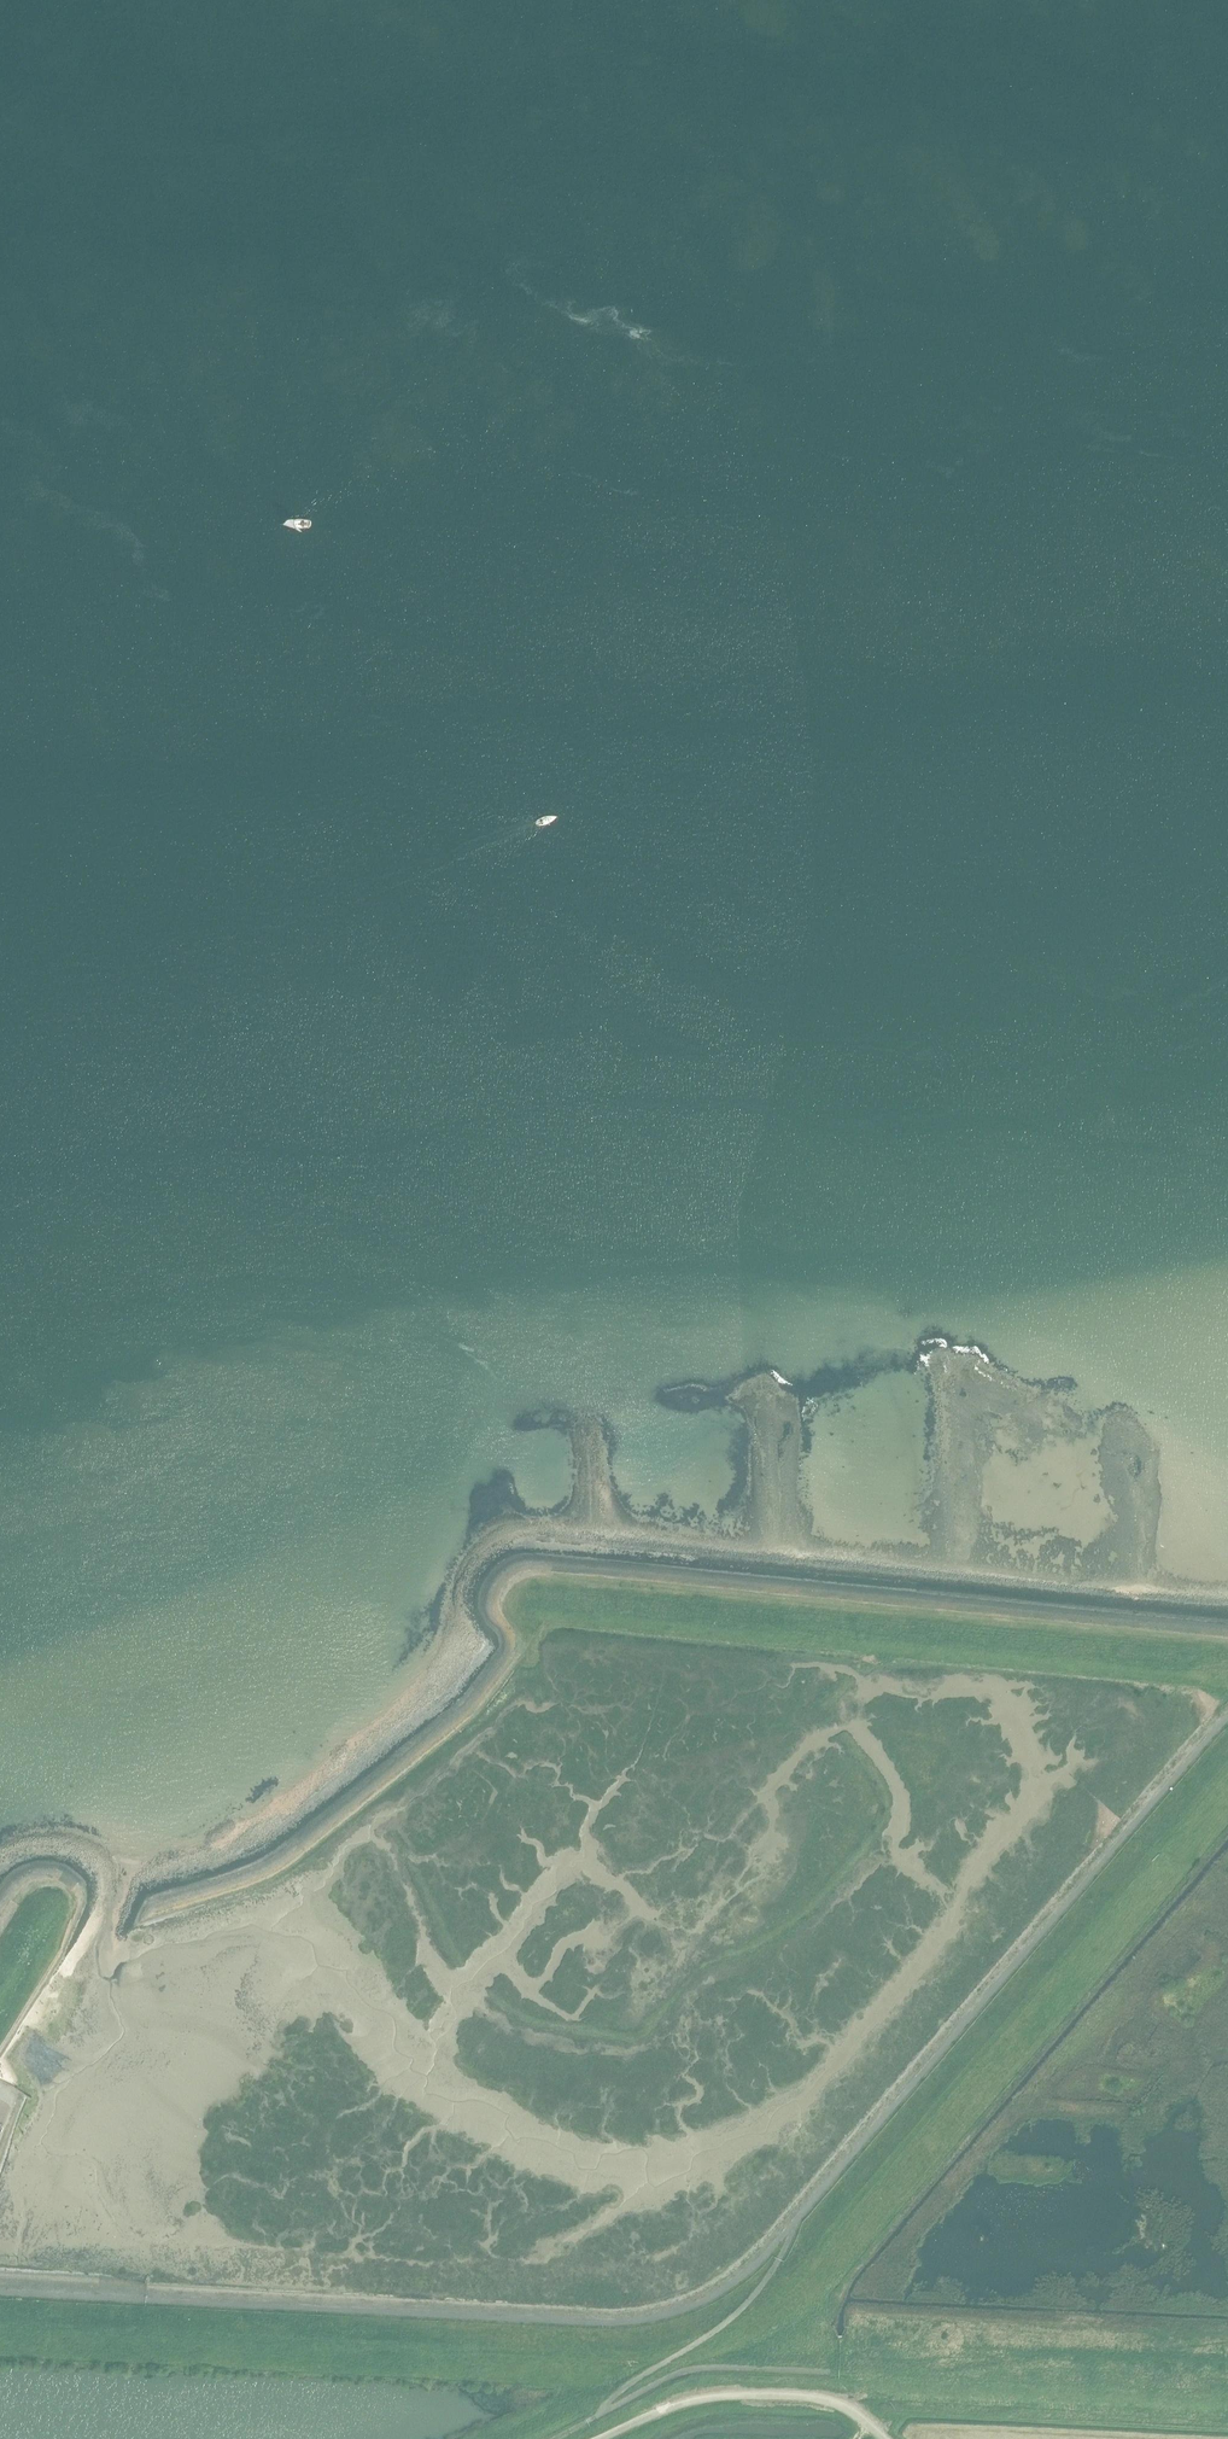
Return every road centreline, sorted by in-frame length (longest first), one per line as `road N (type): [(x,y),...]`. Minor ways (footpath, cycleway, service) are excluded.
road 1 (track): [(557,2438),(760,2334),(858,2253),(1227,1821)]
road 2 (unclassified): [(602,2438),(697,2399),(737,2396),(827,2401),(883,2438)]

